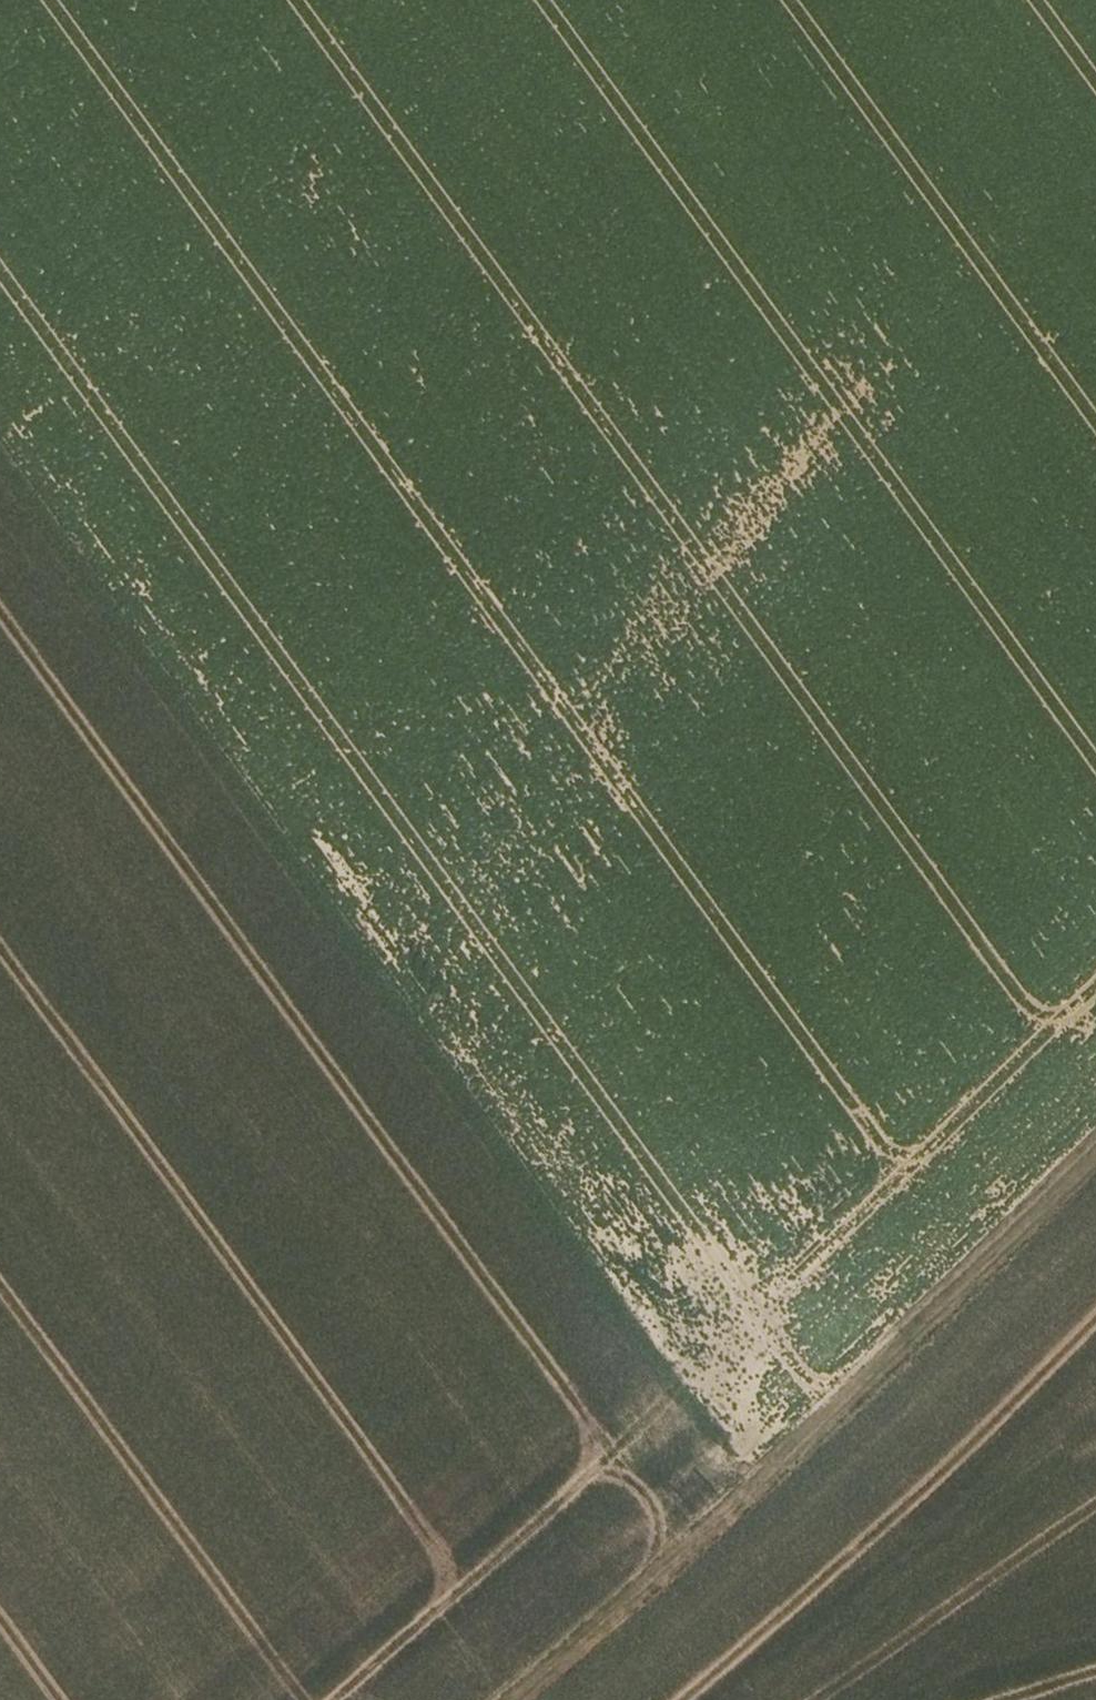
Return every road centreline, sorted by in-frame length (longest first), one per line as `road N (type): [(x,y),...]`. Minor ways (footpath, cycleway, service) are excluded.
road 1 (track): [(486,1699),(1095,1150)]

